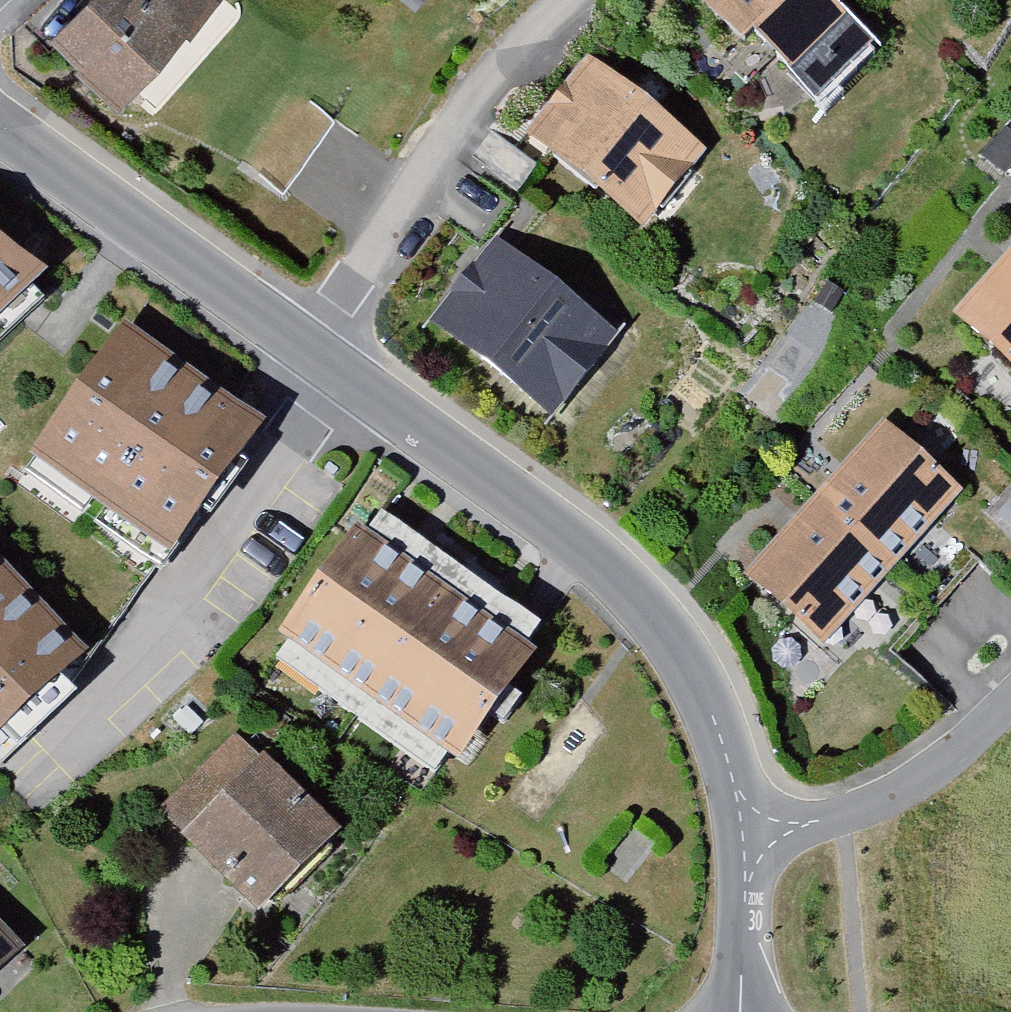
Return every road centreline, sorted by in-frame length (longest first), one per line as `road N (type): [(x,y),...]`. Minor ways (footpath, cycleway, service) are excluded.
road 1 (unclassified): [(756,869),(751,791),(706,688),(652,600),(295,356)]
road 2 (residential): [(295,356),(512,61),(583,0)]
road 3 (residential): [(0,127),(295,356)]
road 4 (residential): [(756,869),(900,802),(1010,711)]
road 5 (unclassified): [(743,1011),(756,869)]

